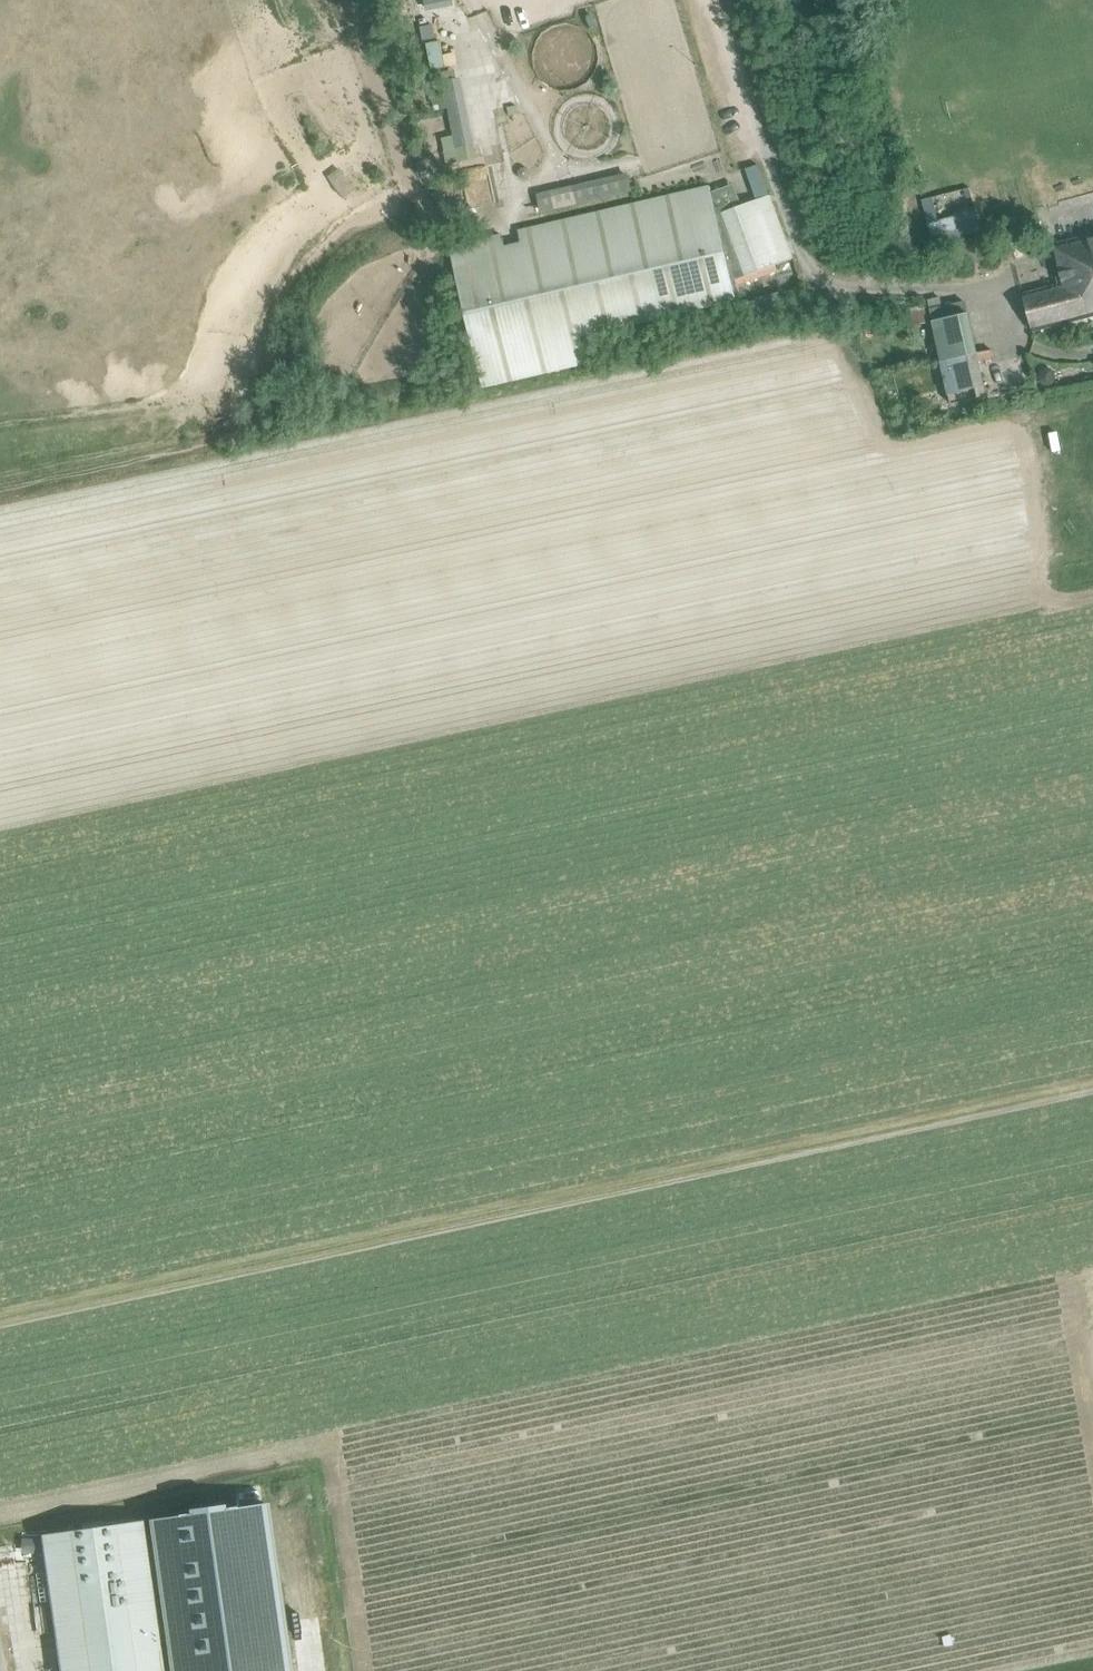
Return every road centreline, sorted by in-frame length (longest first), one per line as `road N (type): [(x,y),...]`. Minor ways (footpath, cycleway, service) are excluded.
road 1 (track): [(0,1318),(1092,1081)]
road 2 (track): [(342,0),(410,189),(302,267),(263,346),(269,396),(240,437),(0,487)]

